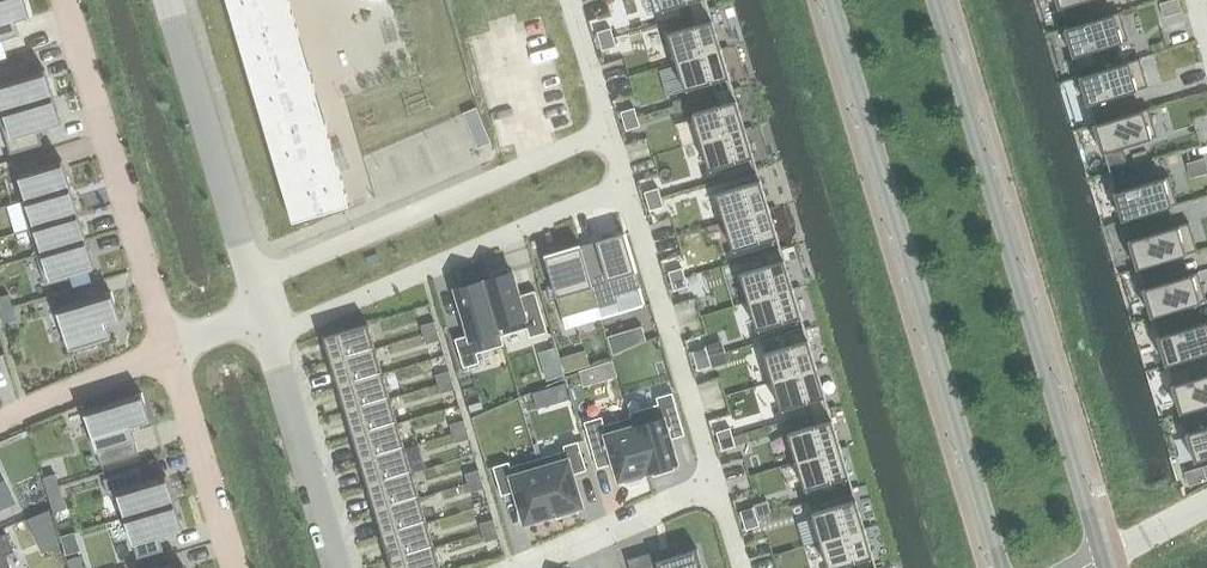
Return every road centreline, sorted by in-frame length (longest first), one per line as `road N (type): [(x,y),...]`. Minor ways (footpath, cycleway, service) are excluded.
road 1 (tertiary): [(829,0),(999,567)]
road 2 (tertiary): [(1100,555),(932,0)]
road 3 (residential): [(269,335),(625,182)]
road 4 (residential): [(607,126),(252,278)]
road 5 (residential): [(66,0),(171,341)]
road 6 (residential): [(714,479),(625,182)]
road 7 (unclassified): [(167,0),(252,278)]
road 8 (unclassified): [(269,335),(335,567)]
road 9 (residential): [(171,341),(239,567)]
road 10 (residential): [(512,567),(714,479)]
road 11 (residential): [(171,341),(0,417)]
road 12 (residential): [(607,126),(569,0)]
road 13 (residential): [(1100,555),(1206,499)]

